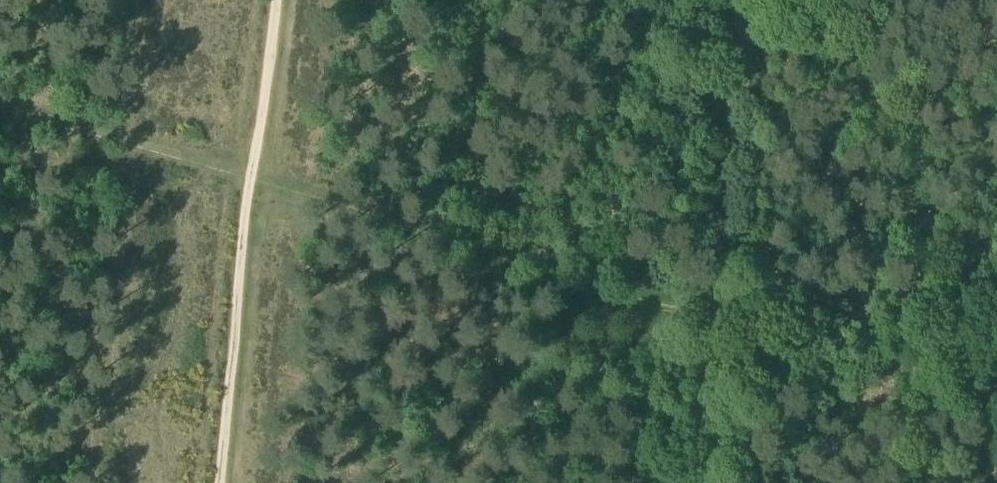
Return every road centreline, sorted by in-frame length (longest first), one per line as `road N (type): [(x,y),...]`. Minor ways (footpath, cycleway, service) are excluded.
road 1 (track): [(251,178),(717,322)]
road 2 (track): [(277,0),(219,482)]
road 3 (track): [(745,0),(717,322)]
road 4 (track): [(251,178),(0,101)]
road 5 (track): [(708,482),(717,322)]

